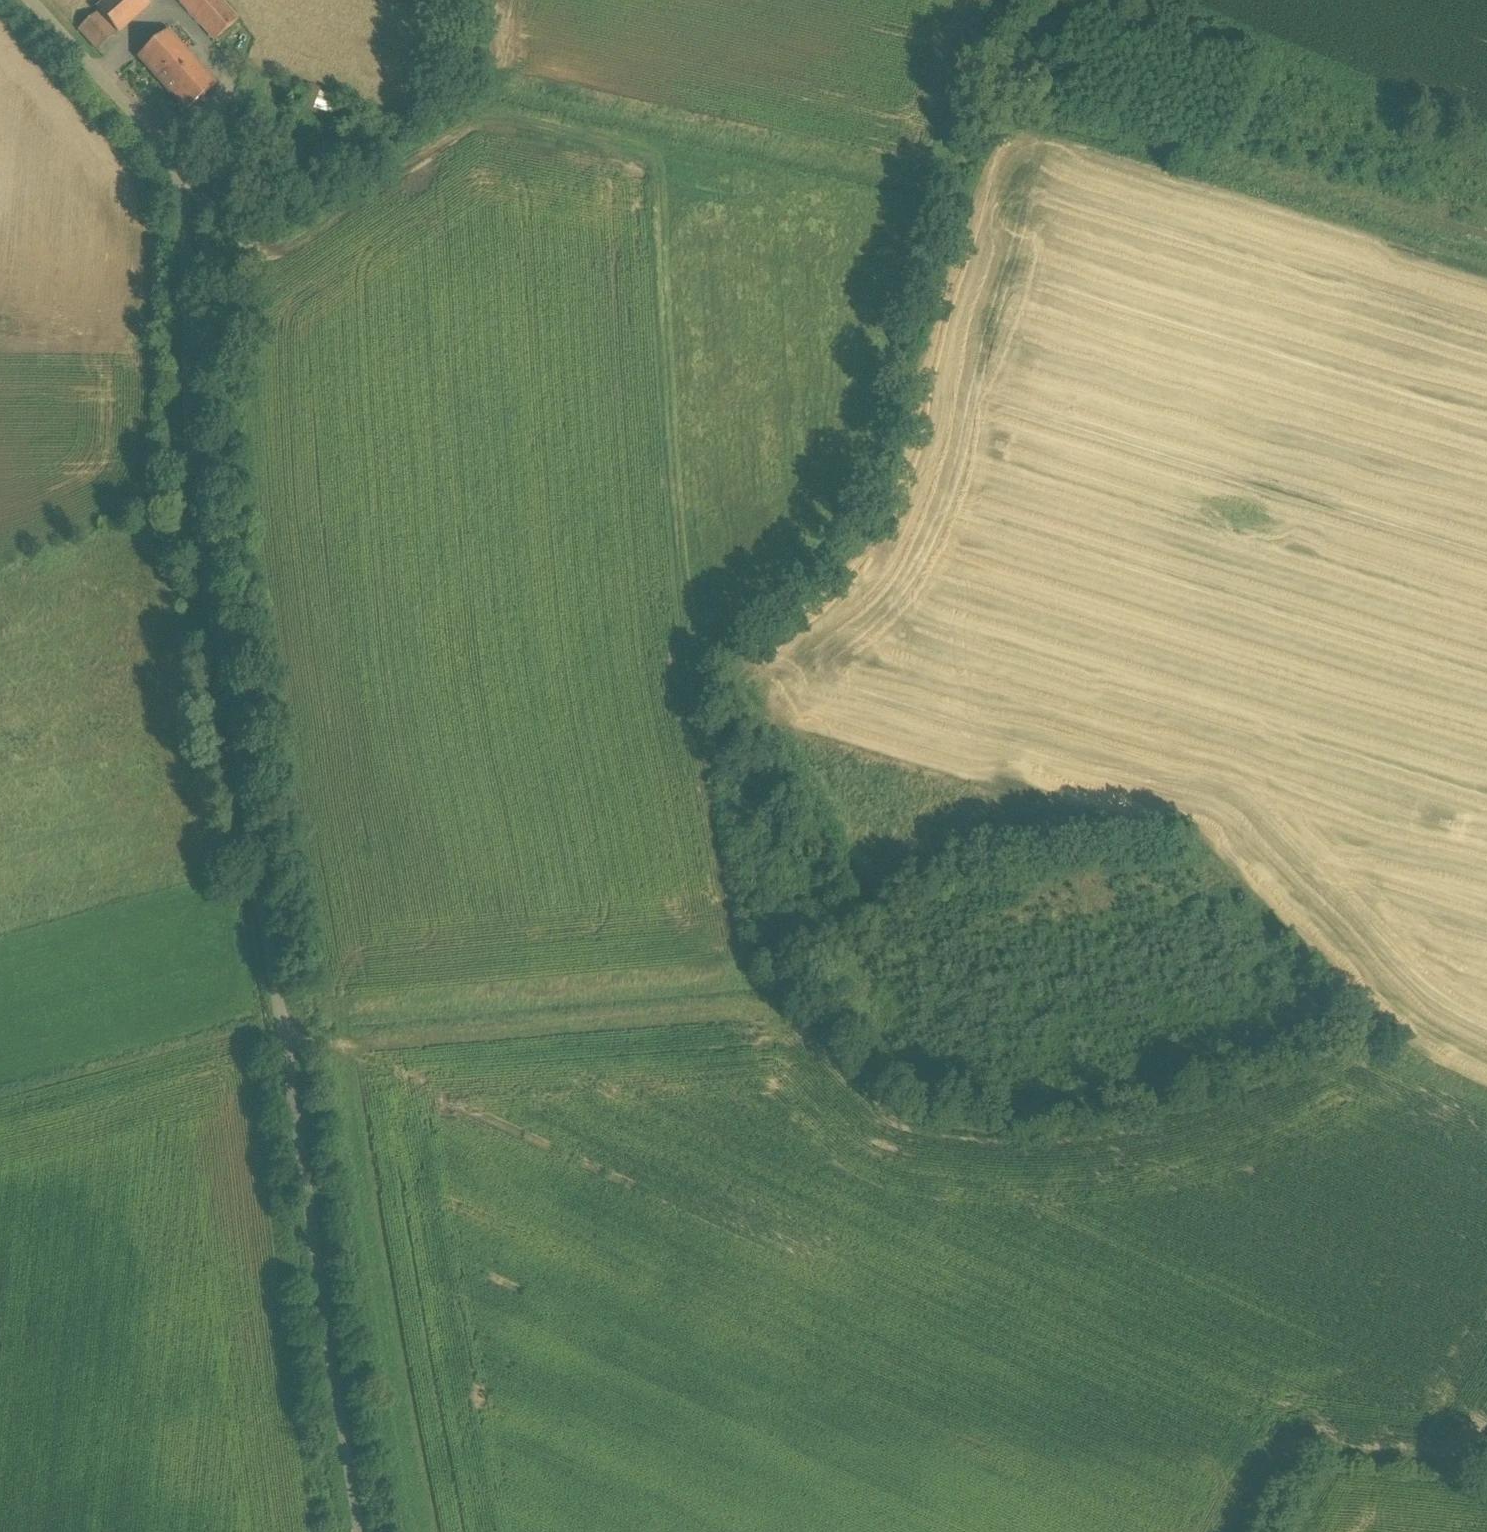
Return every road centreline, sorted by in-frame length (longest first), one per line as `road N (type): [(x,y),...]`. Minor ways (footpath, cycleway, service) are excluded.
road 1 (unclassified): [(34,0),(168,149),(389,1531)]

